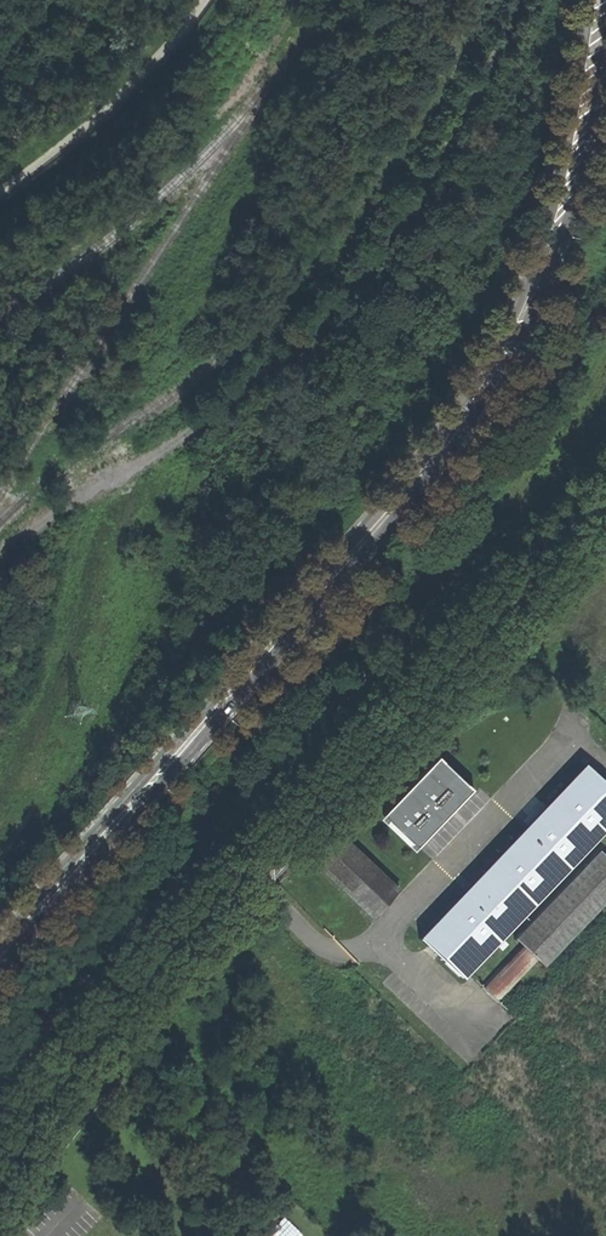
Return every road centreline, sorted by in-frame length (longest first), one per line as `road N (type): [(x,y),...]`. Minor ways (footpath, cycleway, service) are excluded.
road 1 (secondary): [(602,0),(567,202),(517,334),(492,376),(416,484),(0,958)]
road 2 (unclassified): [(605,493),(94,1028),(0,1174)]
road 3 (track): [(0,198),(119,106),(212,0)]

